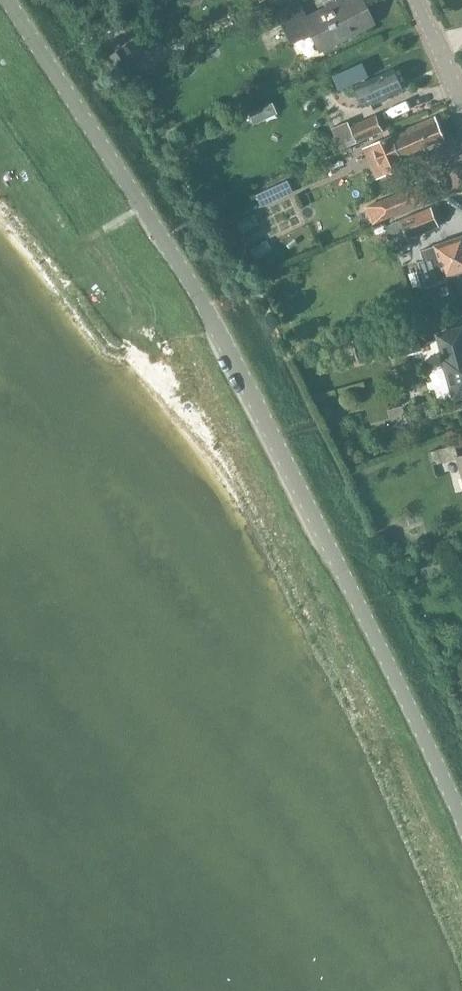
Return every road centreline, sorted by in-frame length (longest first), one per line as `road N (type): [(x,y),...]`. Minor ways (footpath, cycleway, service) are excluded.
road 1 (unclassified): [(4,0),(214,326),(461,816)]
road 2 (tertiary): [(461,114),(417,0)]

